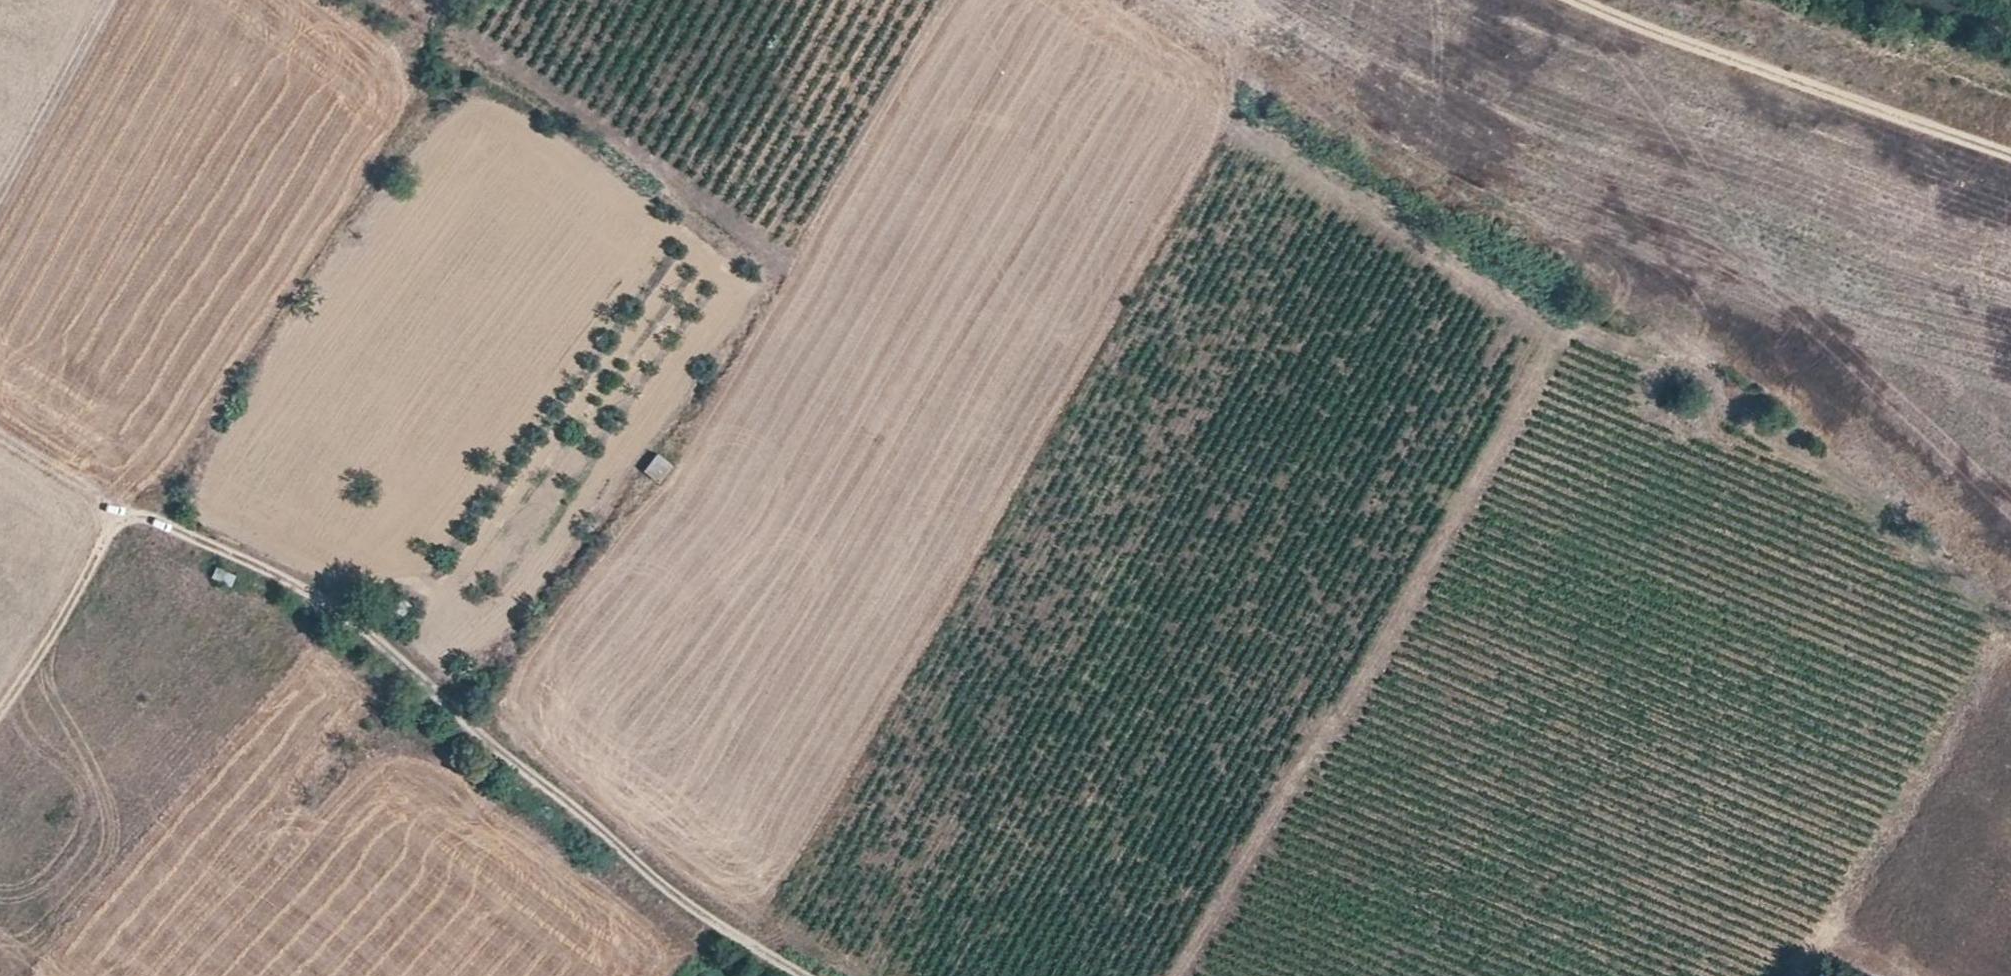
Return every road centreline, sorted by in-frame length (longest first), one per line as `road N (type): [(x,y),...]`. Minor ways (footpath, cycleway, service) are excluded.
road 1 (track): [(803,975),(644,873),(327,600),(150,511),(103,526),(0,698)]
road 2 (track): [(1740,0),(2010,96)]

